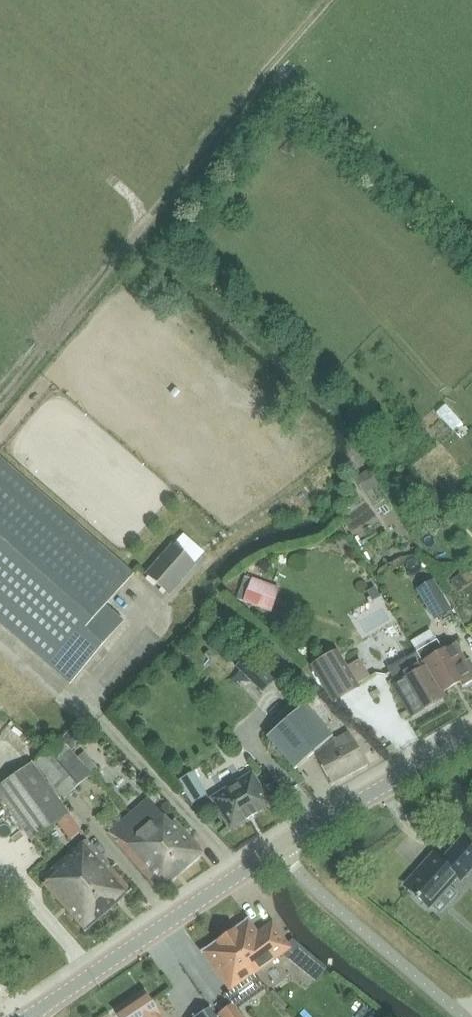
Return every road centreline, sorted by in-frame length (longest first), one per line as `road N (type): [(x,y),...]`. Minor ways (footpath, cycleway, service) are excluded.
road 1 (tertiary): [(26,1016),(279,846)]
road 2 (unclassified): [(279,846),(331,903),(463,1016)]
road 3 (tertiary): [(279,846),(471,734)]

